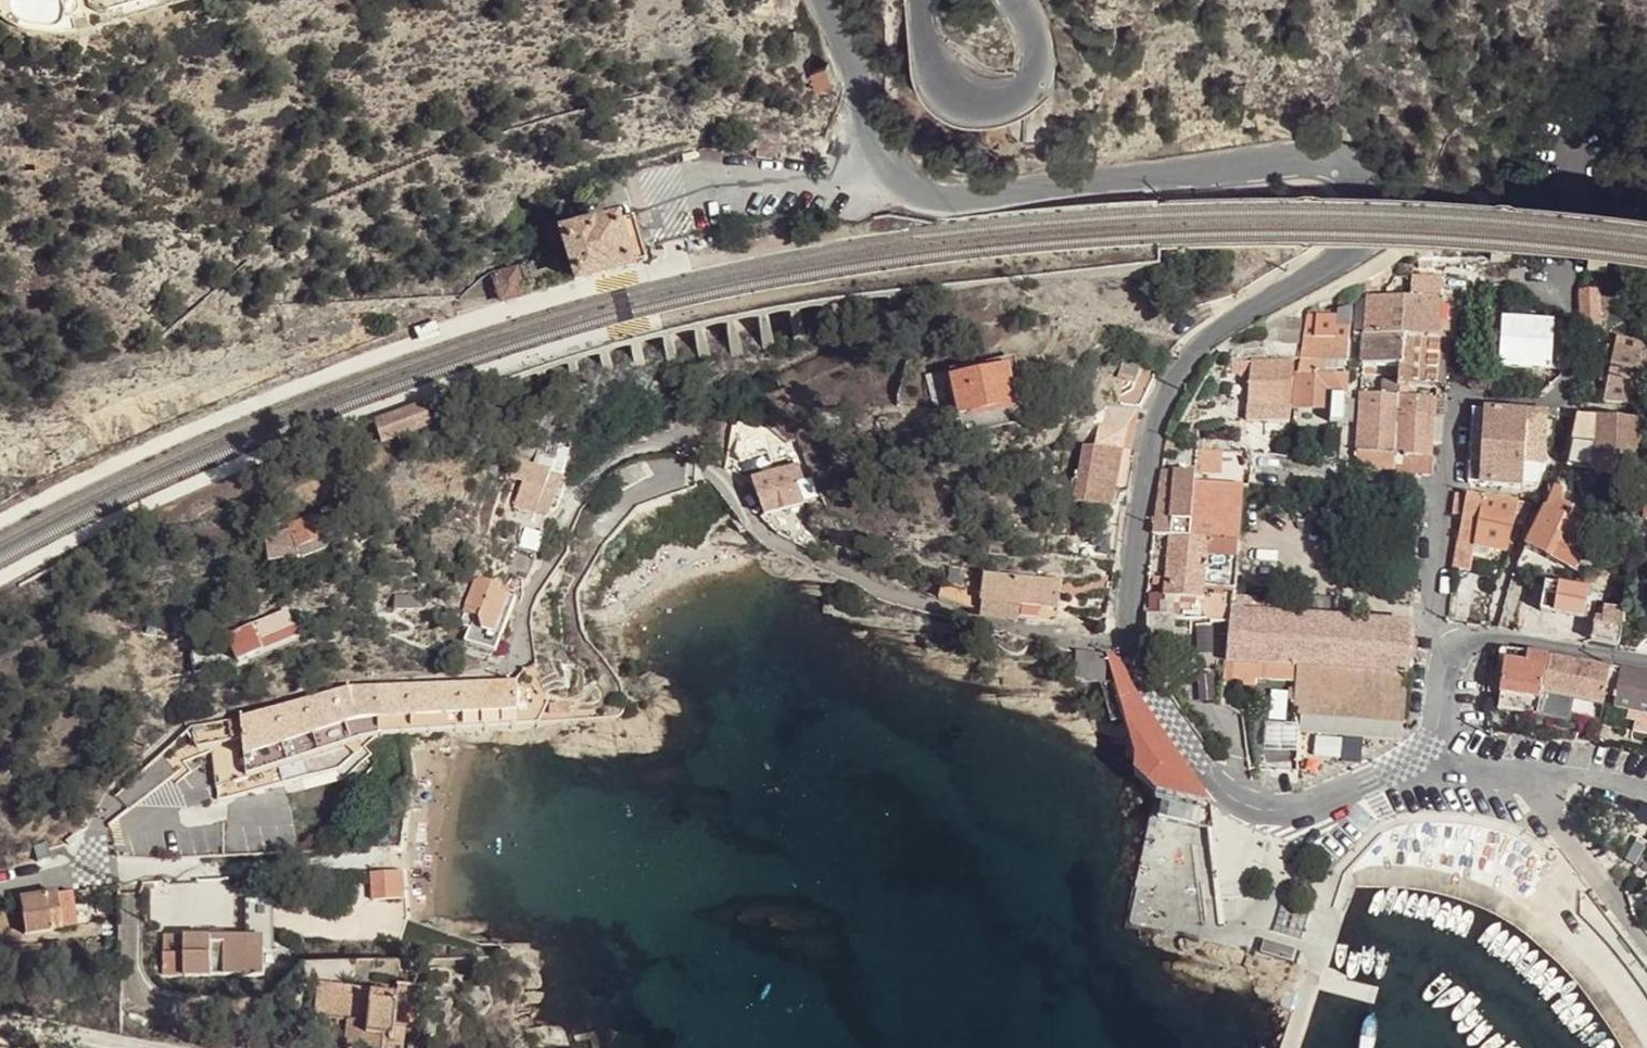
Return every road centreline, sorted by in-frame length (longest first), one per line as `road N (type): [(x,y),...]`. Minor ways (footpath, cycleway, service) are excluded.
road 1 (tertiary): [(820,0),(891,173),(918,196),(975,204),(1315,166),(1347,173),(1367,196),(1373,230),(1357,260),(1214,335),(1171,385),(1148,446),(1128,642)]
road 2 (residential): [(515,667),(524,615),(582,485),(611,457),(662,443),(690,447),(799,555),(984,625),(1128,642)]
road 3 (tertiary): [(1128,642),(1208,776),(1244,803),(1294,807),(1417,756)]
road 4 (residential): [(1458,395),(1545,400),(1569,382),(1584,127)]
road 5 (tertiary): [(1015,0),(1037,44),(1036,71),(1019,93),(981,101),(950,89),(932,66),(921,0)]
road 6 (residential): [(1646,942),(1521,777)]
road 7 (residential): [(1451,654),(1489,637),(1646,661)]
road 8 (residential): [(1251,473),(1441,492)]
road 9 (residential): [(1441,492),(1432,616),(1451,654)]
road 10 (residential): [(1521,777),(1596,777),(1646,794)]

